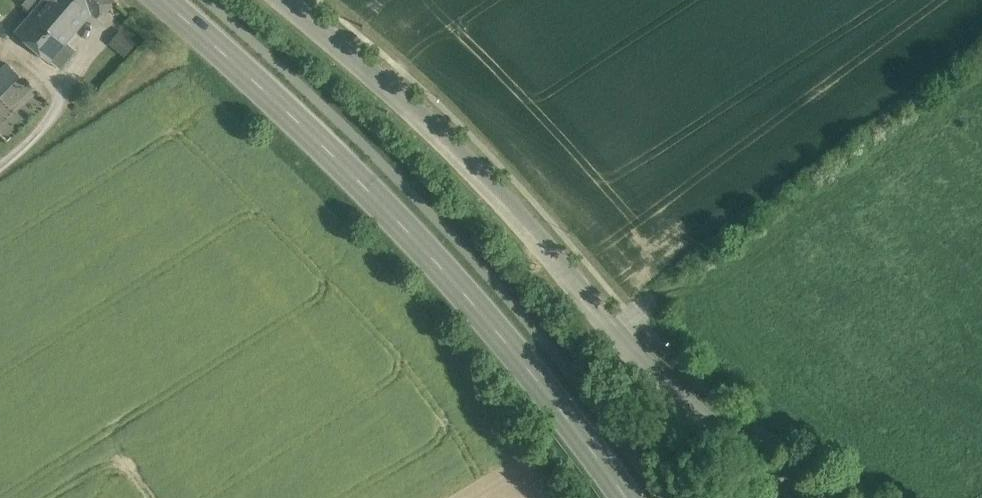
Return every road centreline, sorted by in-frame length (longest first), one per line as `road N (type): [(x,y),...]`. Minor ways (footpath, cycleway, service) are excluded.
road 1 (unclassified): [(284,0),(473,167),(616,334),(701,417),(826,497)]
road 2 (primary): [(627,497),(416,236),(162,0)]

